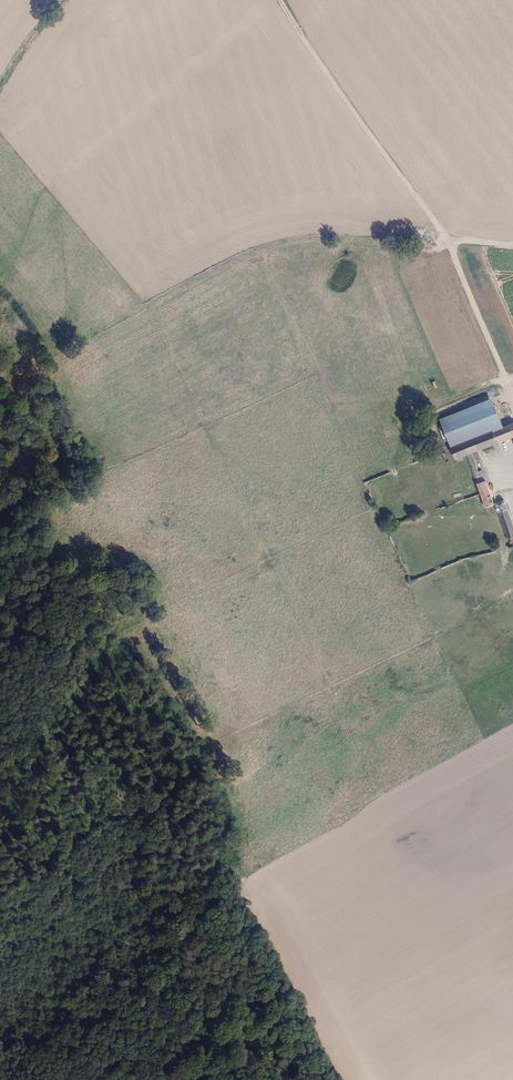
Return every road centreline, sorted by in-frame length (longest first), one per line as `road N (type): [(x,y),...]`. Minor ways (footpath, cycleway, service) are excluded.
road 1 (track): [(280,0),(449,243)]
road 2 (track): [(449,243),(512,396)]

